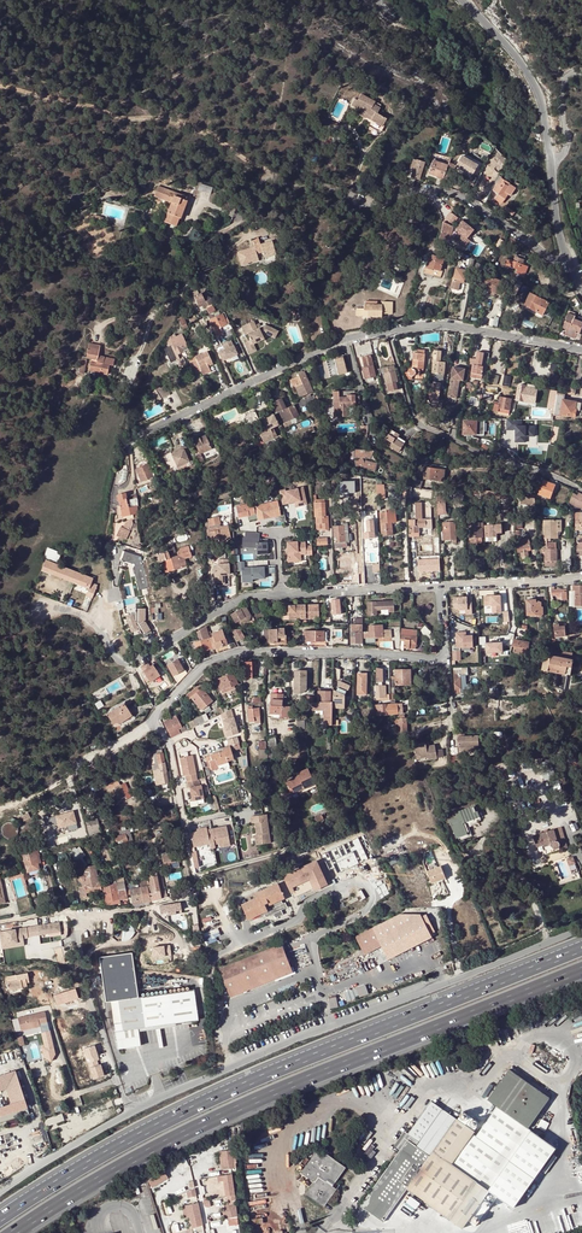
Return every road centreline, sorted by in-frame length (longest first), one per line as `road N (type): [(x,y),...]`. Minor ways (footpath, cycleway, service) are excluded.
road 1 (motorway): [(581,947),(223,1092),(0,1218)]
road 2 (motorway): [(14,1232),(100,1178),(252,1102),(581,970)]
road 3 (residential): [(566,259),(558,263),(451,191),(332,189),(267,170),(256,211),(208,240),(181,296),(153,314)]
road 4 (tertiary): [(581,926),(128,1113)]
road 5 (residential): [(445,661),(239,651),(201,667),(154,717),(168,743)]
road 6 (residential): [(388,332),(331,346),(126,441)]
road 7 (track): [(0,85),(91,112),(187,124),(267,170)]
road 8 (residential): [(581,491),(420,425),(388,332)]
road 9 (residential): [(279,595),(237,600),(130,663),(79,614)]
road 10 (residential): [(72,914),(128,1113)]
road 11 (residential): [(581,349),(435,325),(388,332)]
road 12 (tertiary): [(551,167),(539,92),(517,51),(465,0)]
road 13 (residential): [(442,587),(279,595)]
road 14 (tertiary): [(128,1113),(0,1192)]
road 15 (residential): [(581,576),(442,587)]

